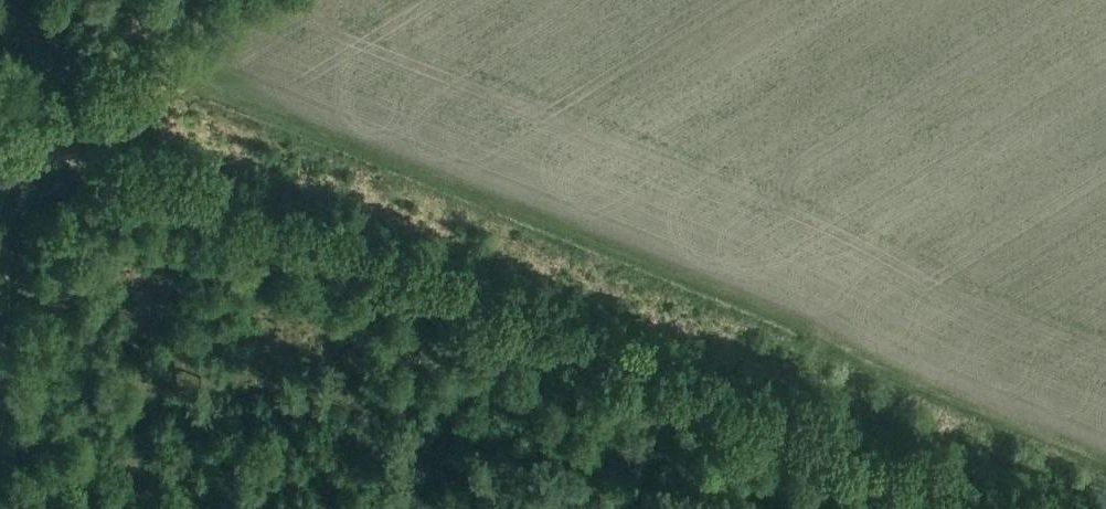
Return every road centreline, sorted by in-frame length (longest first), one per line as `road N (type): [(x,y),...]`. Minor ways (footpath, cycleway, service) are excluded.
road 1 (track): [(42,142),(948,508)]
road 2 (track): [(42,142),(0,409)]
road 3 (track): [(180,0),(60,80),(42,142)]

